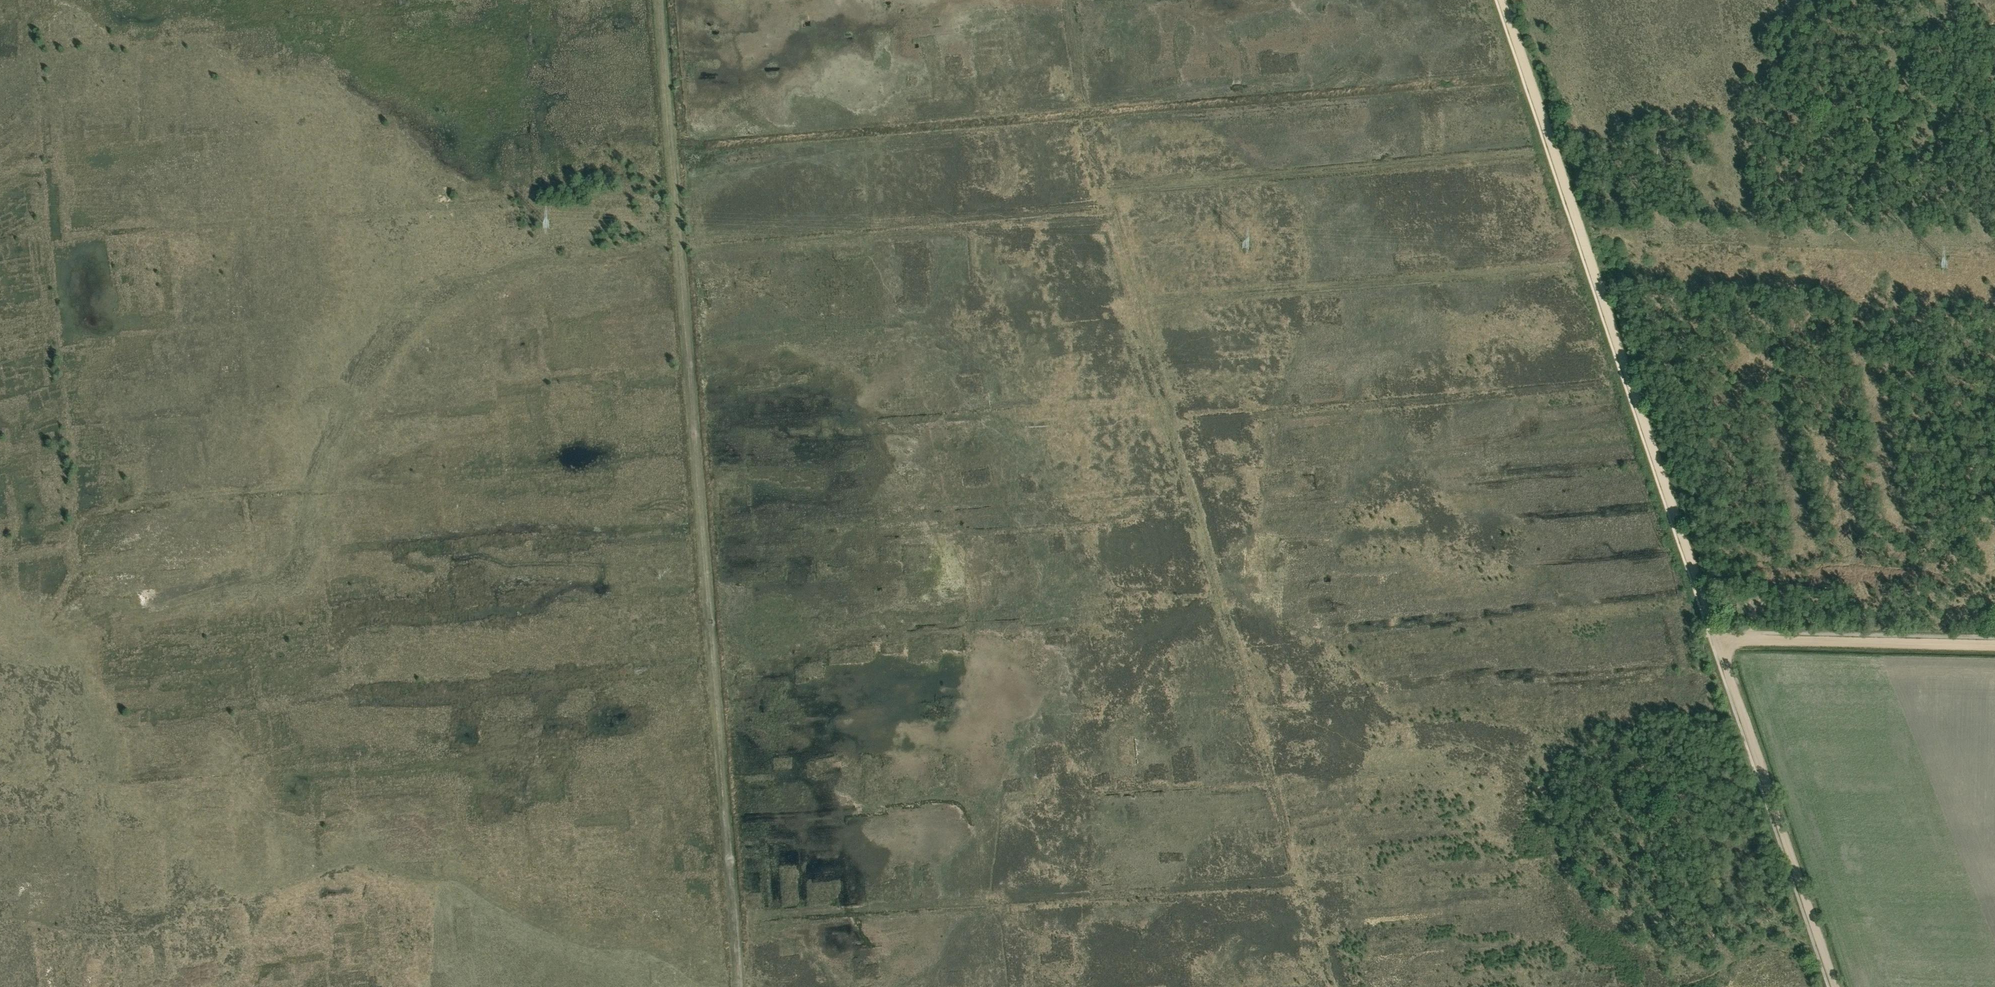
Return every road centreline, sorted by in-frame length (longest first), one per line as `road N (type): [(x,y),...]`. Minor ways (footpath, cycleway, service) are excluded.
road 1 (track): [(1503,0),(1719,640)]
road 2 (track): [(1719,640),(1835,986)]
road 3 (track): [(1719,640),(1994,646)]

